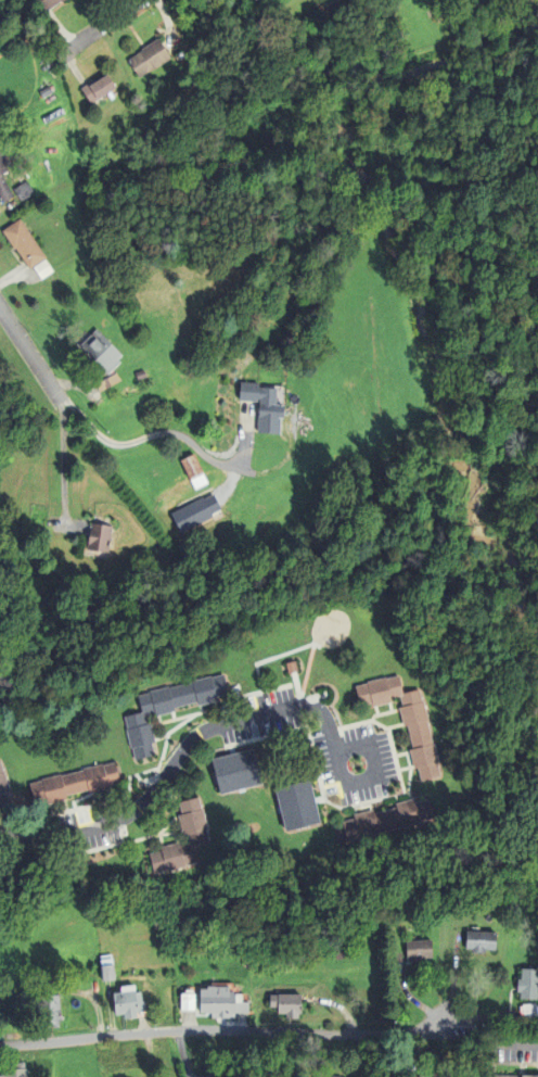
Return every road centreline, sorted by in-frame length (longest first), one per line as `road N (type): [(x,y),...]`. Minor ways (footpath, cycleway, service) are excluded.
road 1 (residential): [(0,1049),(145,1034),(393,1032),(449,1022)]

